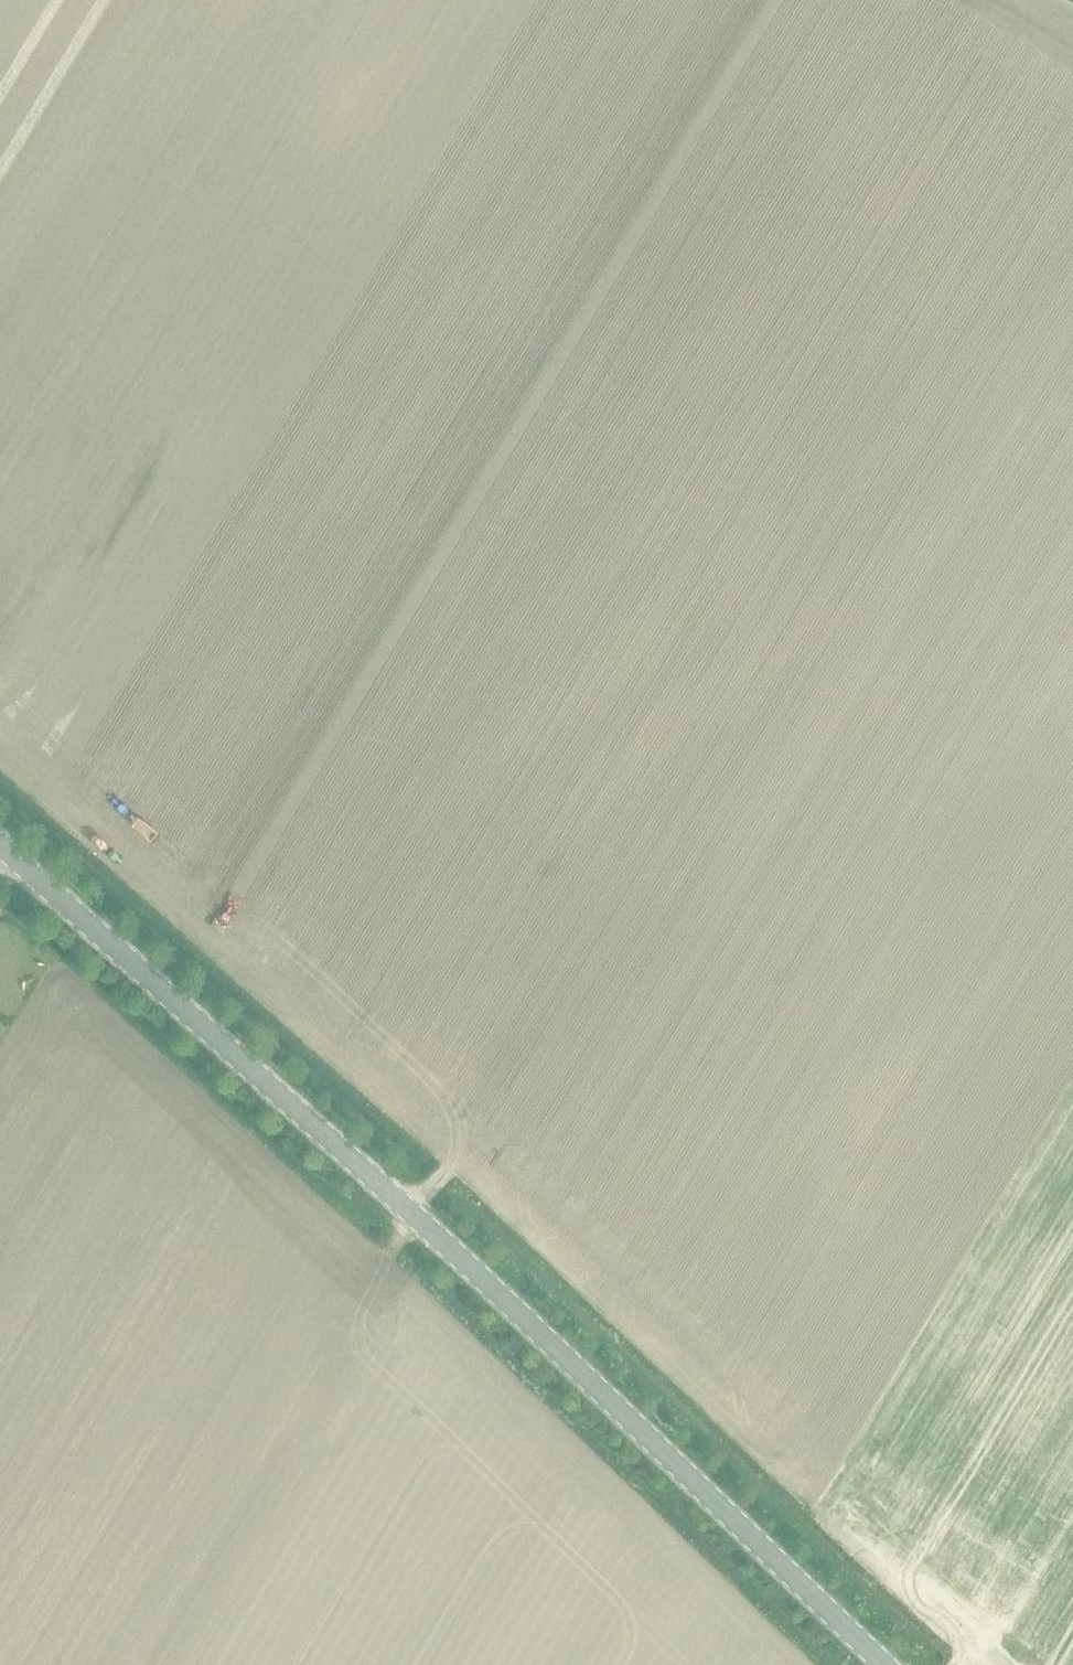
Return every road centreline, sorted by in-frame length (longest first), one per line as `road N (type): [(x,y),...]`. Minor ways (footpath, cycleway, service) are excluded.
road 1 (tertiary): [(888,1664),(621,1408),(0,845)]

